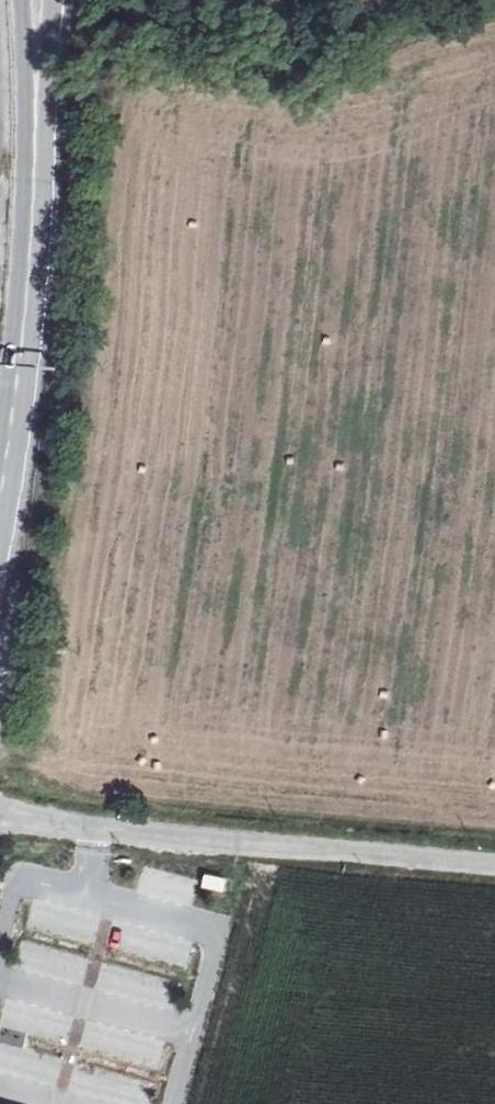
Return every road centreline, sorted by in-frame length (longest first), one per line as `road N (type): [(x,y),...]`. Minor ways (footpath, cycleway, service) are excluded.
road 1 (unclassified): [(0,809),(84,828),(494,862)]

